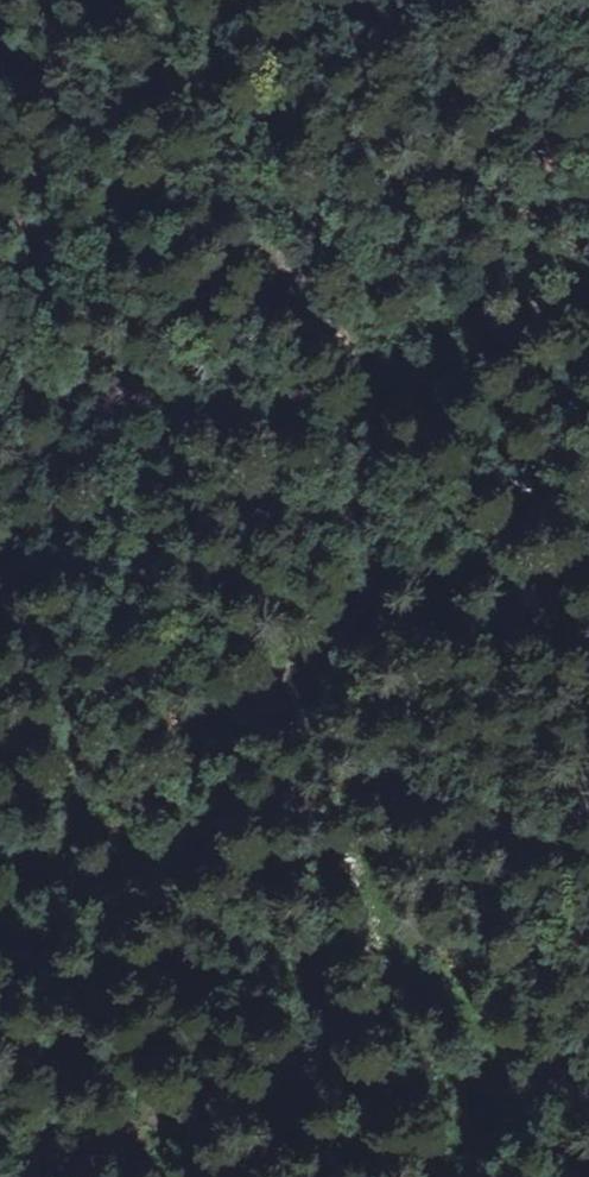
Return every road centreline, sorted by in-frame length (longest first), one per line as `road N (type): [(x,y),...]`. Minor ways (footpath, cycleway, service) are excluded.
road 1 (track): [(0,950),(164,875),(275,681),(323,649),(425,621),(588,655)]

